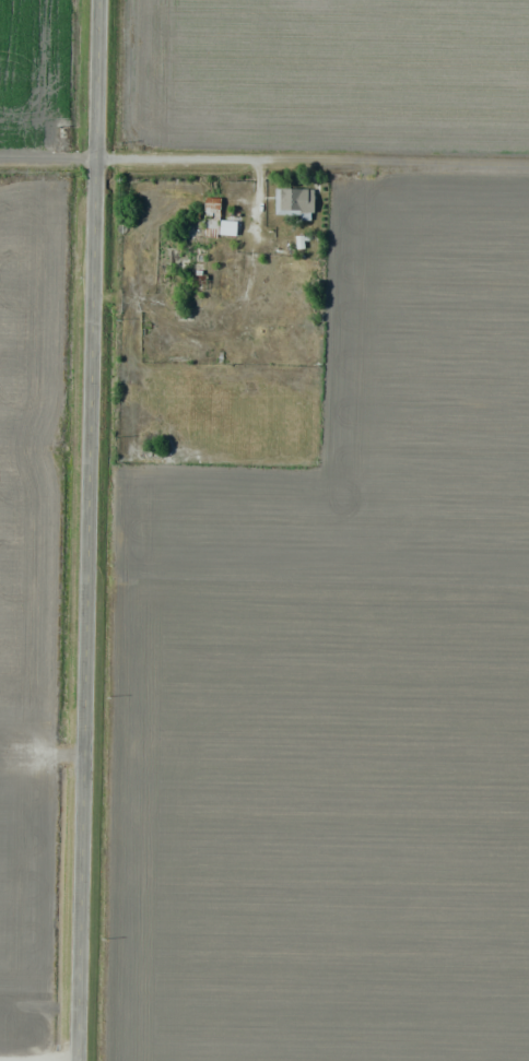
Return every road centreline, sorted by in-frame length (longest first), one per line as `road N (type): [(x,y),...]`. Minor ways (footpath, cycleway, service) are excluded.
road 1 (tertiary): [(94,0),(75,1060)]
road 2 (residential): [(0,156),(528,169)]

